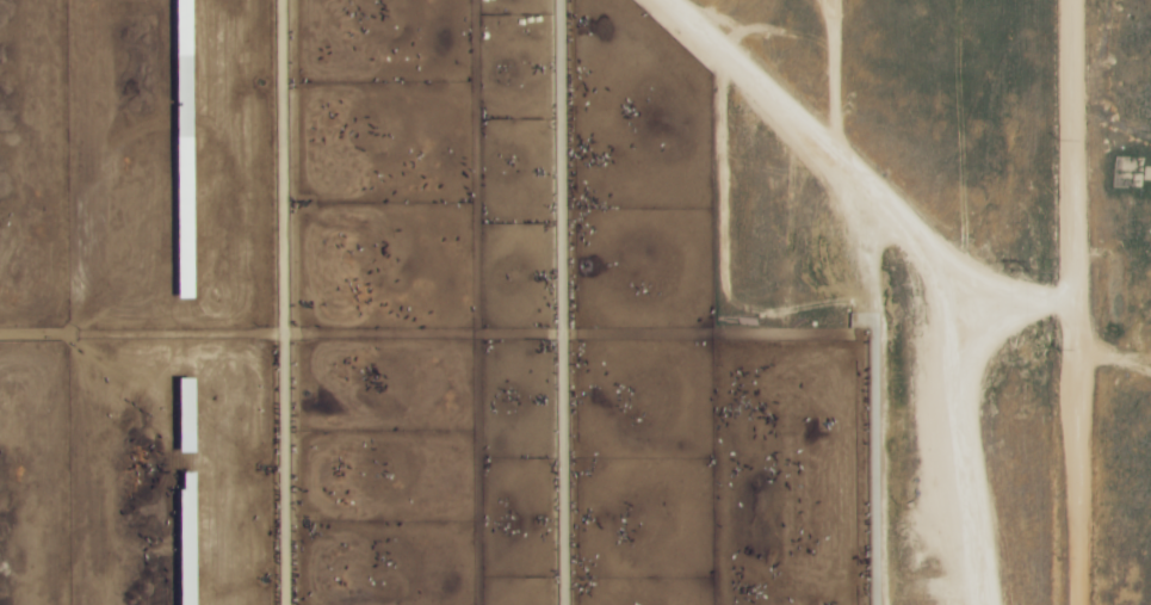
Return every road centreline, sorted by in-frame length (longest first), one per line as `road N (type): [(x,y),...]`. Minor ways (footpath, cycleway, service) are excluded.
road 1 (residential): [(1076,0),(1087,348),(1079,604)]

